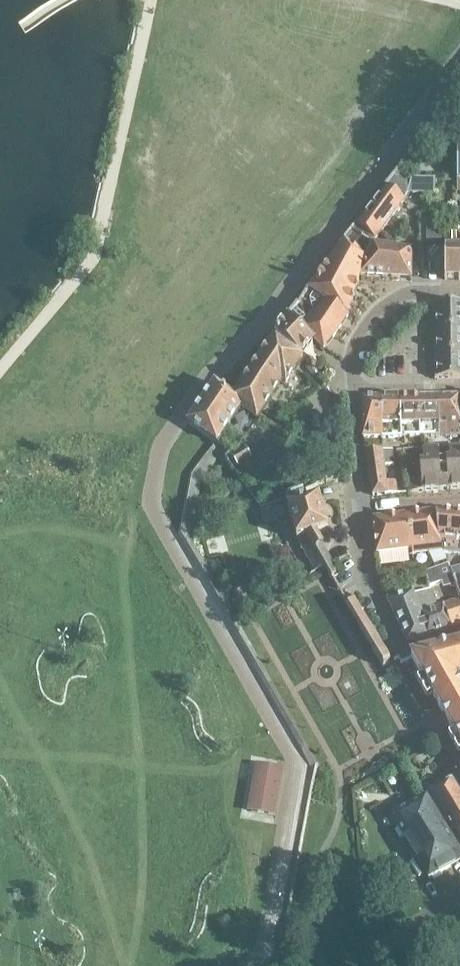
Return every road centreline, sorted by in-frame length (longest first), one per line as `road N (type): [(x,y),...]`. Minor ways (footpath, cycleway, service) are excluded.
road 1 (residential): [(353,388),(352,359),(365,325),(419,293),(459,292)]
road 2 (residential): [(401,649),(370,594),(359,508)]
road 3 (residential): [(359,508),(353,388)]

